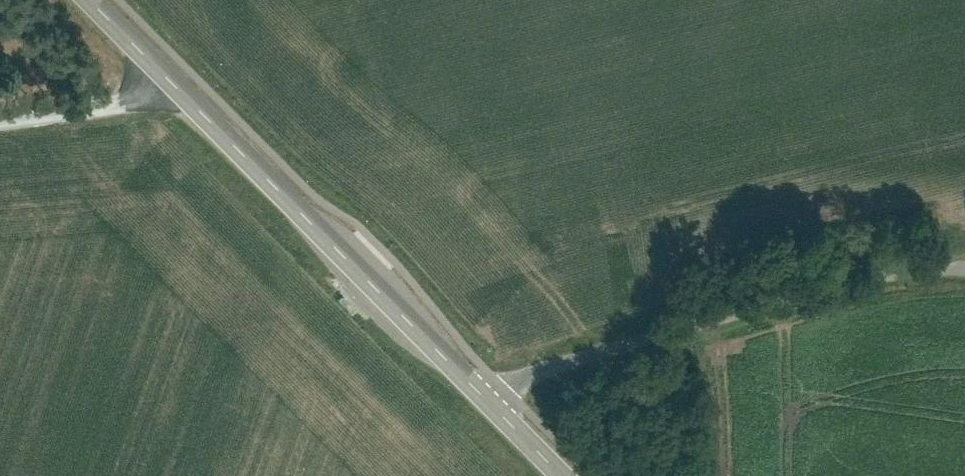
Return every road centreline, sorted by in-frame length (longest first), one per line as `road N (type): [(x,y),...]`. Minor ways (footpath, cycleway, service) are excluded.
road 1 (secondary): [(483,393),(87,0)]
road 2 (residential): [(483,393),(866,280),(964,271)]
road 3 (track): [(186,101),(0,124)]

